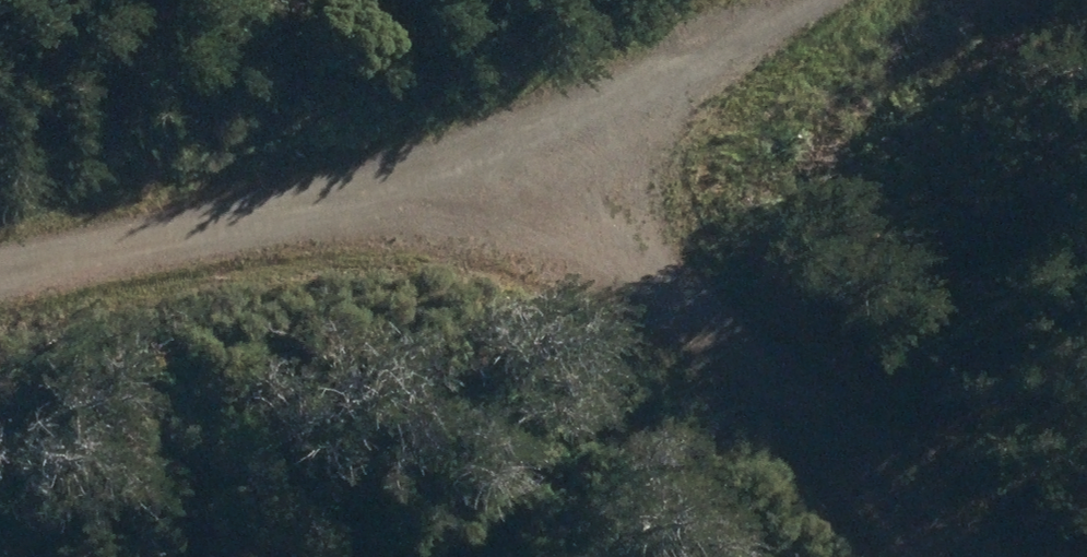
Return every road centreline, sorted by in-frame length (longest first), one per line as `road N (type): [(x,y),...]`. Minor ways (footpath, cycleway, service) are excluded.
road 1 (track): [(0,295),(386,211),(560,239),(714,345),(906,556)]
road 2 (track): [(386,211),(781,0)]

